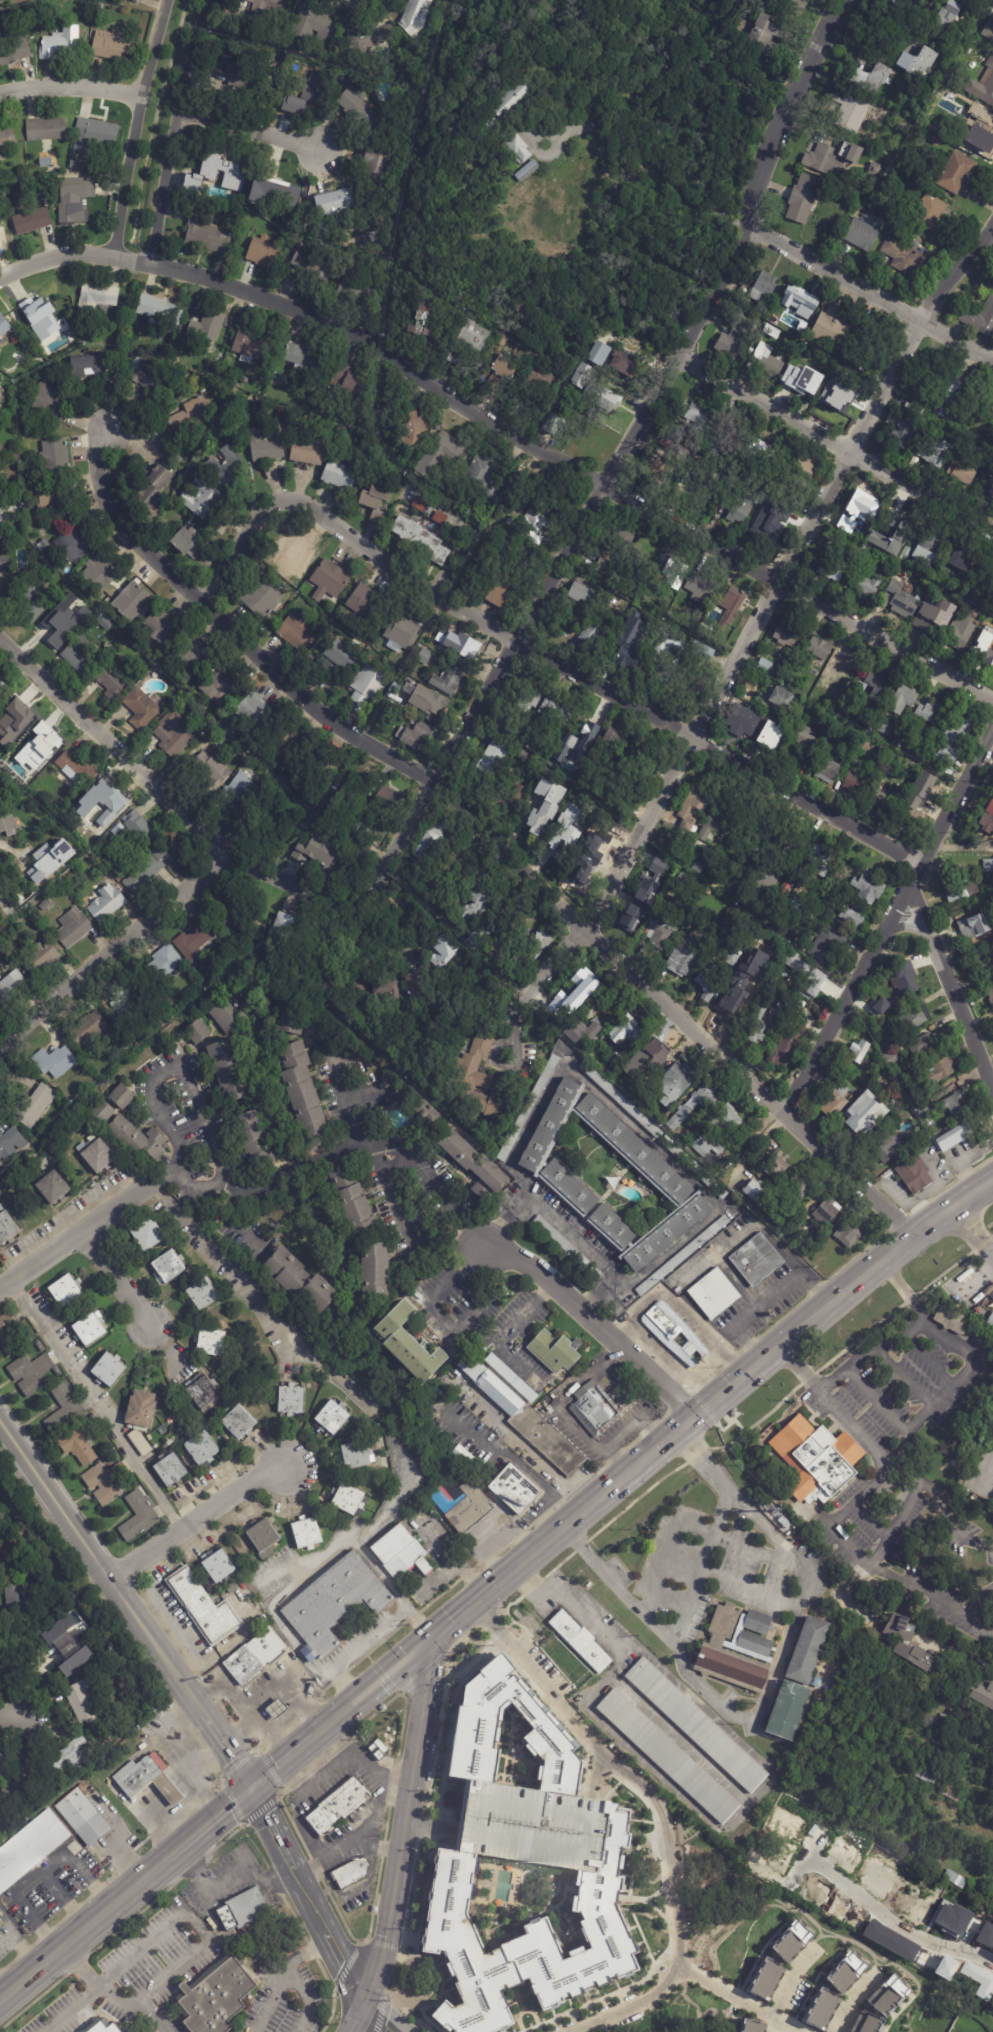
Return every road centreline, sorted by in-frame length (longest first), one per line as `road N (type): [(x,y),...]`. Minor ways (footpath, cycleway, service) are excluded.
road 1 (tertiary): [(754,228),(375,888),(339,900),(259,869),(214,870),(31,1023),(0,1062)]
road 2 (residential): [(915,1234),(587,937),(432,781),(326,715),(128,532),(103,491),(106,424)]
road 3 (residential): [(992,1088),(896,851),(439,599),(303,503),(267,506),(198,596)]
road 4 (residential): [(992,228),(956,269),(587,937),(535,993)]
road 5 (primary): [(992,1182),(915,1234),(720,1391),(497,1583)]
road 6 (primary): [(0,1998),(430,1641)]
road 7 (residential): [(602,489),(324,318),(245,287),(151,264)]
road 8 (residential): [(992,697),(602,489)]
road 9 (tertiary): [(252,1786),(0,1423)]
road 10 (residential): [(992,738),(782,1113)]
road 11 (residential): [(992,525),(683,360)]
road 12 (residential): [(236,865),(0,640)]
road 13 (secondary): [(414,1751),(389,1928),(348,2031)]
road 14 (residential): [(992,360),(754,228)]
road 15 (residential): [(694,1417),(553,1282),(484,1249)]
road 16 (residential): [(151,264),(209,0)]
road 17 (residential): [(166,0),(137,97),(108,257)]
road 18 (tertiary): [(841,0),(772,152),(754,228)]
road 19 (residential): [(287,1467),(264,1474),(112,1581)]
road 20 (residential): [(157,1179),(0,1289)]
road 21 (residential): [(151,264),(74,256),(0,282)]
road 22 (residential): [(327,150),(180,108)]
road 23 (residential): [(137,97),(73,87),(0,96)]

